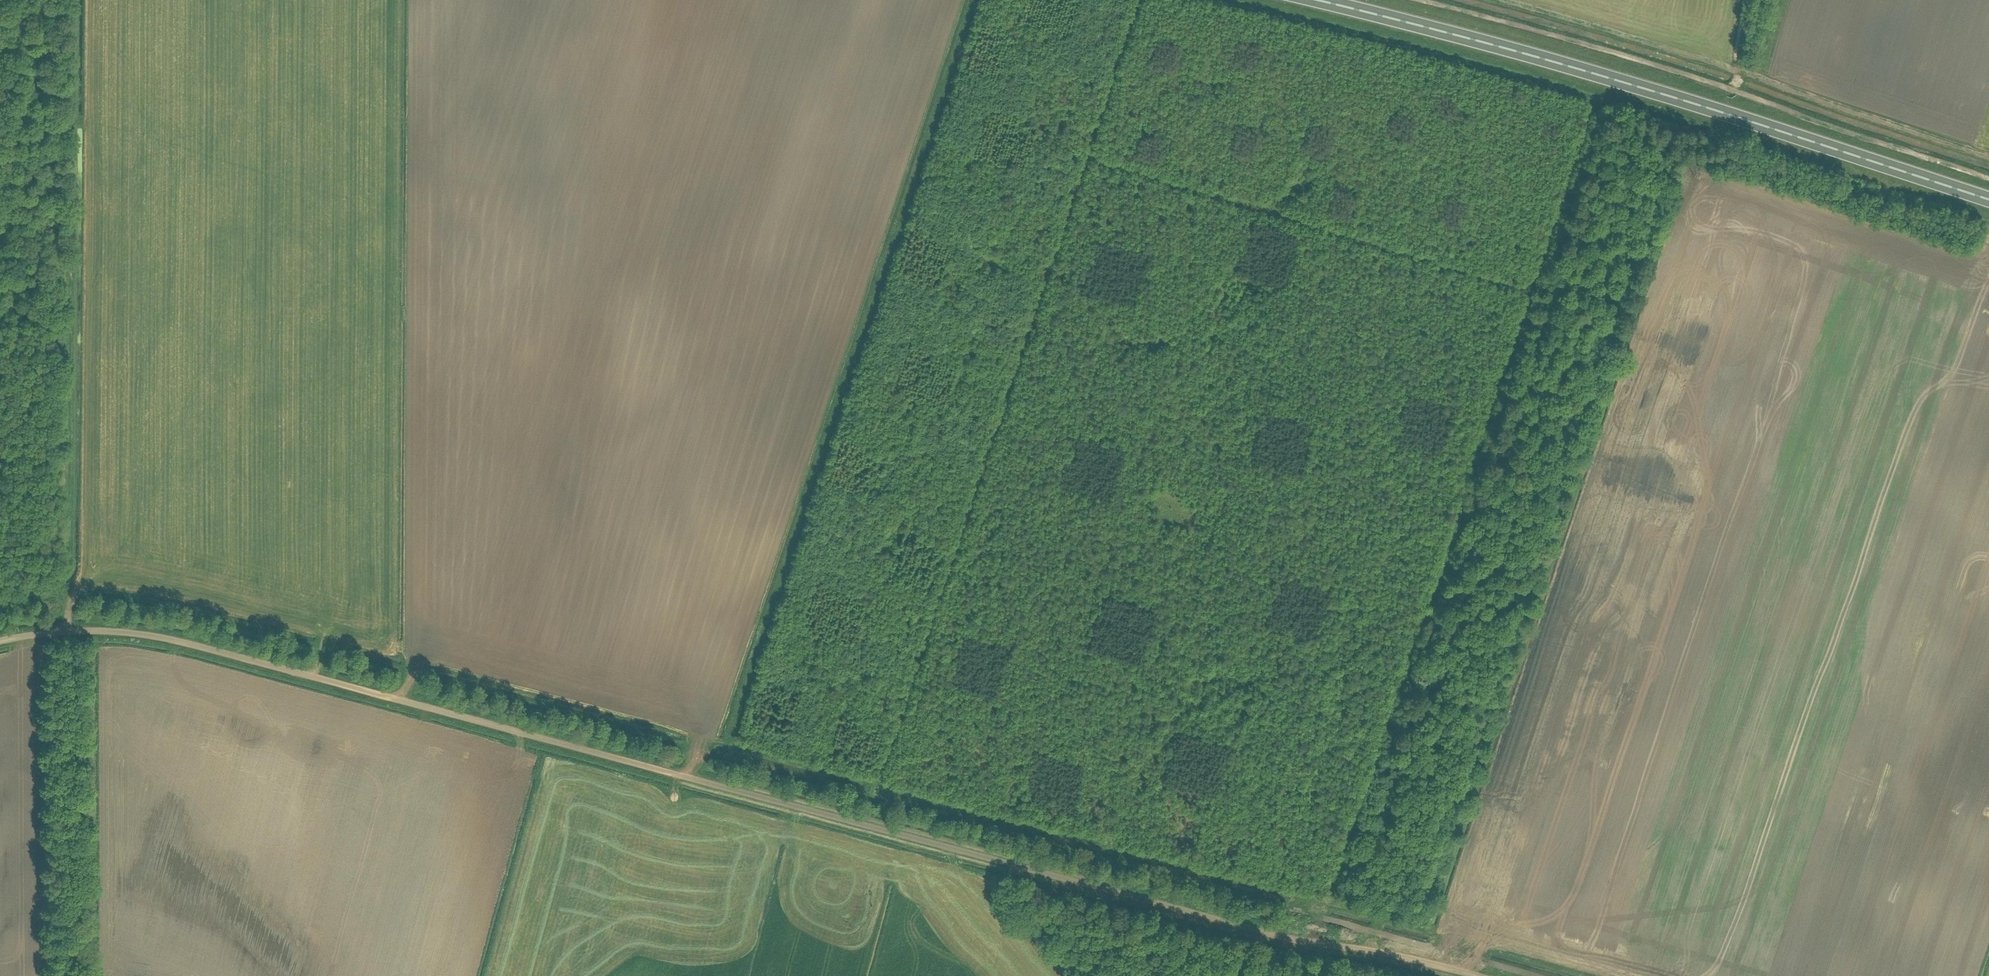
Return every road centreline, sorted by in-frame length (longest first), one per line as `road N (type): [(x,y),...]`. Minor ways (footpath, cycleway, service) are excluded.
road 1 (unclassified): [(0,640),(99,631),(180,641),(1284,937),(1479,975)]
road 2 (trunk): [(1988,200),(1678,98),(1319,0)]

